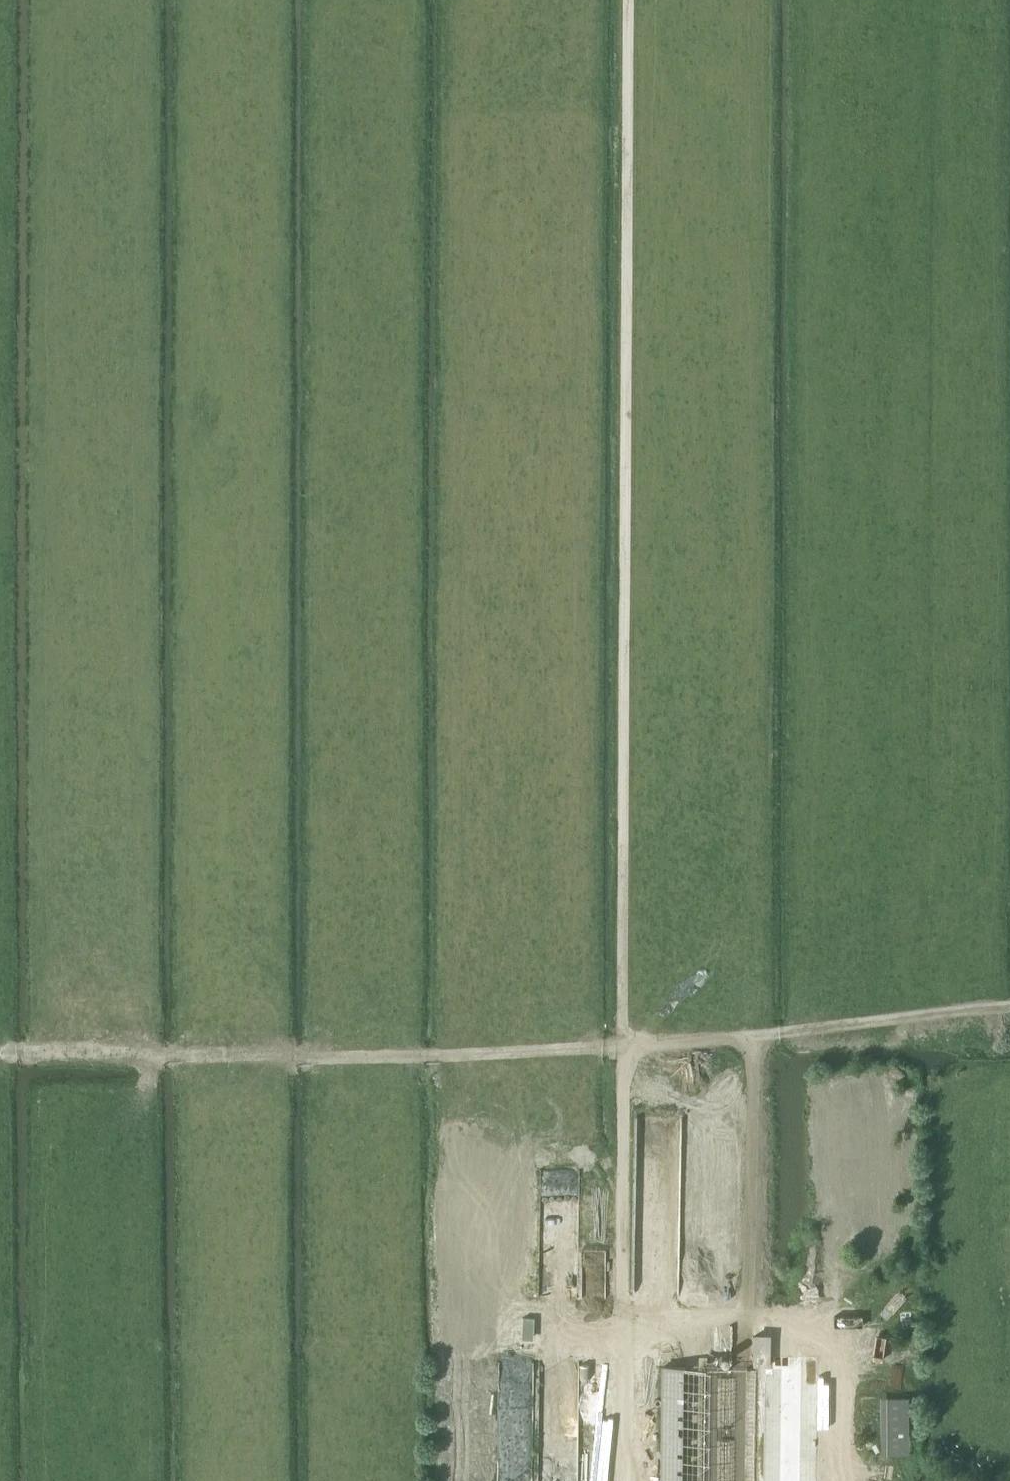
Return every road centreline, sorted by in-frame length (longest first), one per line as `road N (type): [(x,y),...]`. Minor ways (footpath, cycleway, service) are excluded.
road 1 (track): [(638,1341),(620,1297),(630,0)]
road 2 (track): [(159,1057),(624,1048),(1009,1006)]

